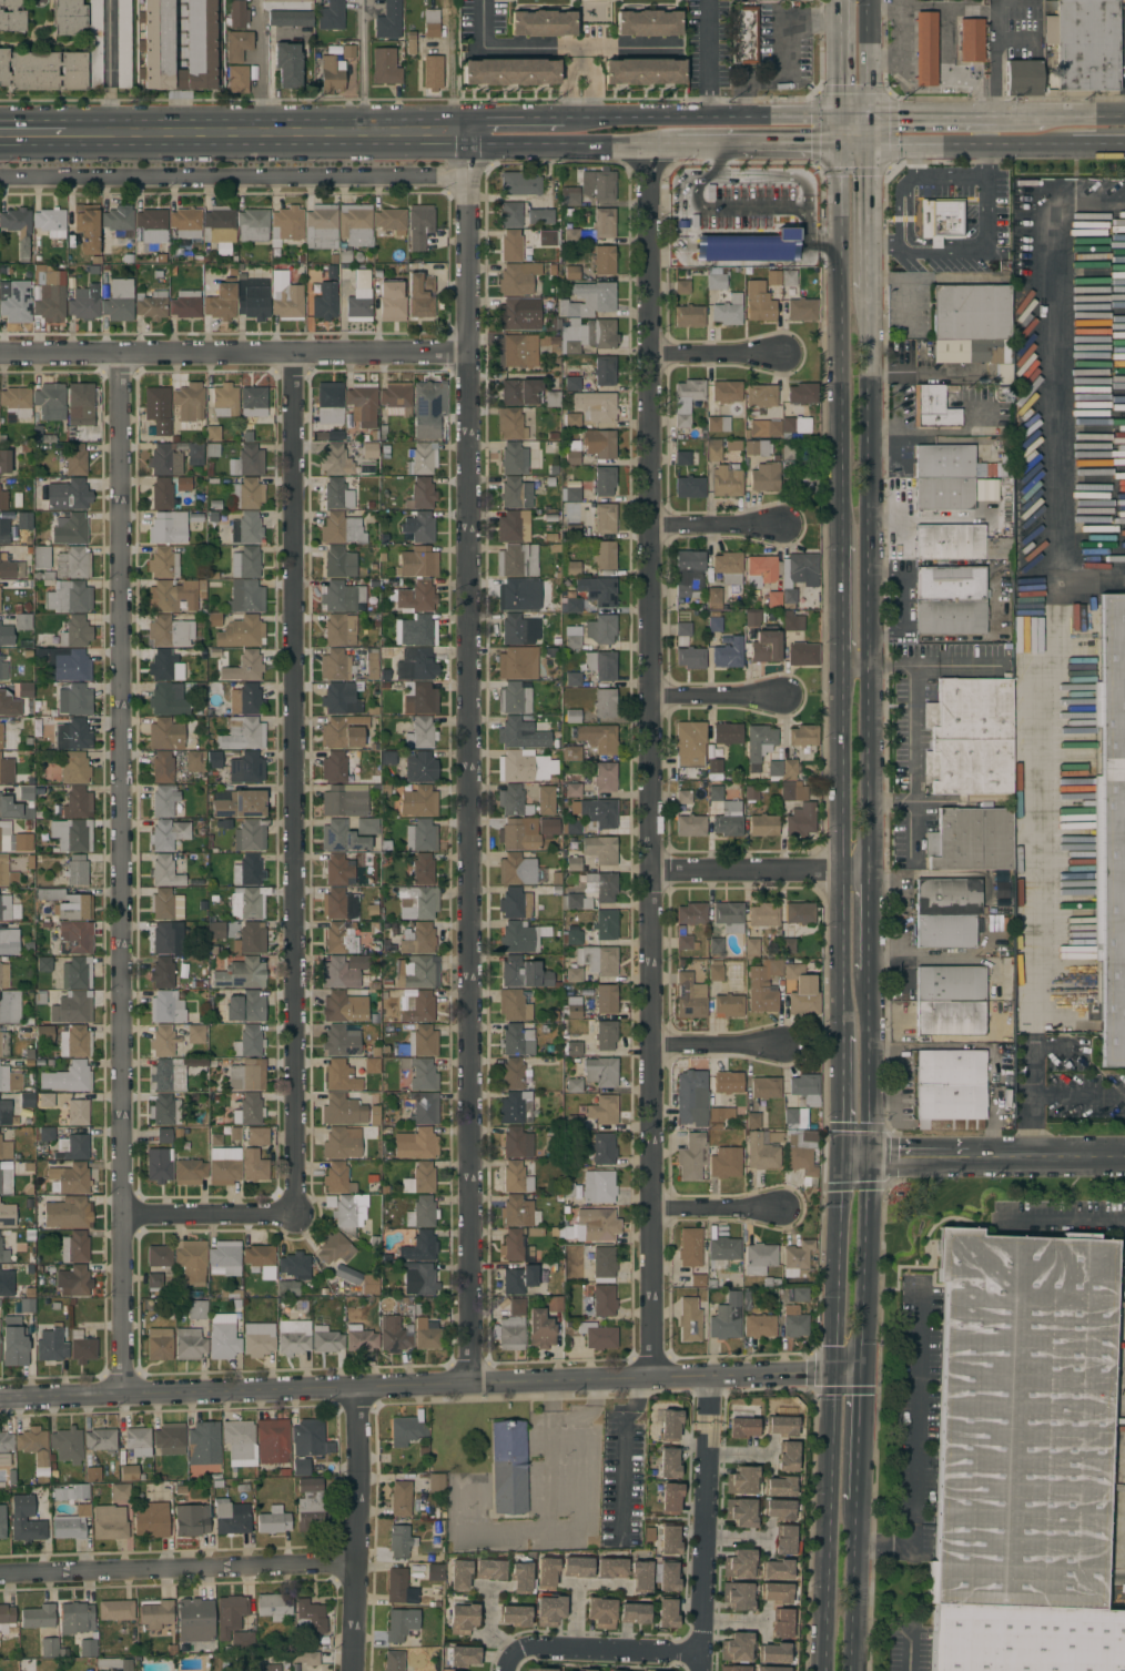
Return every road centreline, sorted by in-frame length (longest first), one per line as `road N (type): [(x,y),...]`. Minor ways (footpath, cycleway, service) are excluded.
road 1 (residential): [(473,132),(473,1386)]
road 2 (residential): [(657,145),(651,1047),(658,1381)]
road 3 (residential): [(123,358),(122,1395)]
road 4 (residential): [(296,356),(285,1204),(120,1204)]
road 5 (tertiary): [(0,1397),(834,1377)]
road 6 (primary): [(868,870),(865,290)]
road 7 (residential): [(0,356),(470,358)]
road 8 (secondary): [(480,132),(63,134)]
road 9 (primary): [(833,145),(835,549)]
road 10 (primary): [(838,662),(838,1036)]
road 11 (residential): [(0,1576),(356,1569)]
road 12 (primary): [(834,1377),(824,1670)]
road 13 (residential): [(355,1388),(356,1670)]
road 14 (secondary): [(833,113),(564,113)]
road 15 (tertiary): [(868,1152),(1124,1152)]
road 16 (primary): [(860,1377),(868,1152)]
road 17 (primary): [(837,1152),(834,1377)]
road 18 (residential): [(651,870),(868,870)]
road 19 (secondary): [(480,132),(488,144),(675,145)]
road 20 (primary): [(868,1152),(868,972)]
road 21 (primary): [(851,1670),(857,1501)]
road 22 (residential): [(651,1047),(792,1047)]
road 23 (residential): [(655,700),(792,700)]
road 24 (residential): [(657,1204),(787,1206)]
road 25 (residential): [(657,357),(787,356)]
road 26 (residential): [(657,531),(783,529)]
road 27 (primary): [(857,1501),(860,1377)]

